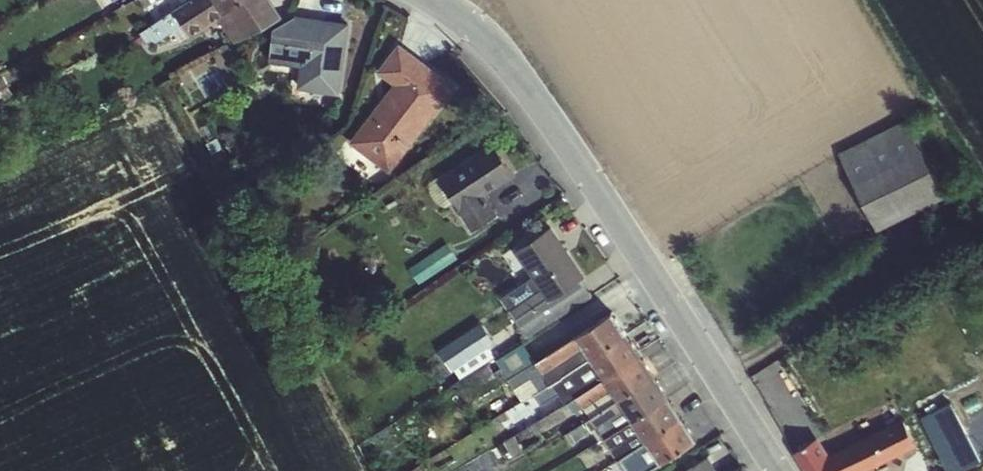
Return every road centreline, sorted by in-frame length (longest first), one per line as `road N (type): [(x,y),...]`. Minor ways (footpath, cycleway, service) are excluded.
road 1 (tertiary): [(776,470),(513,61),(429,0)]

